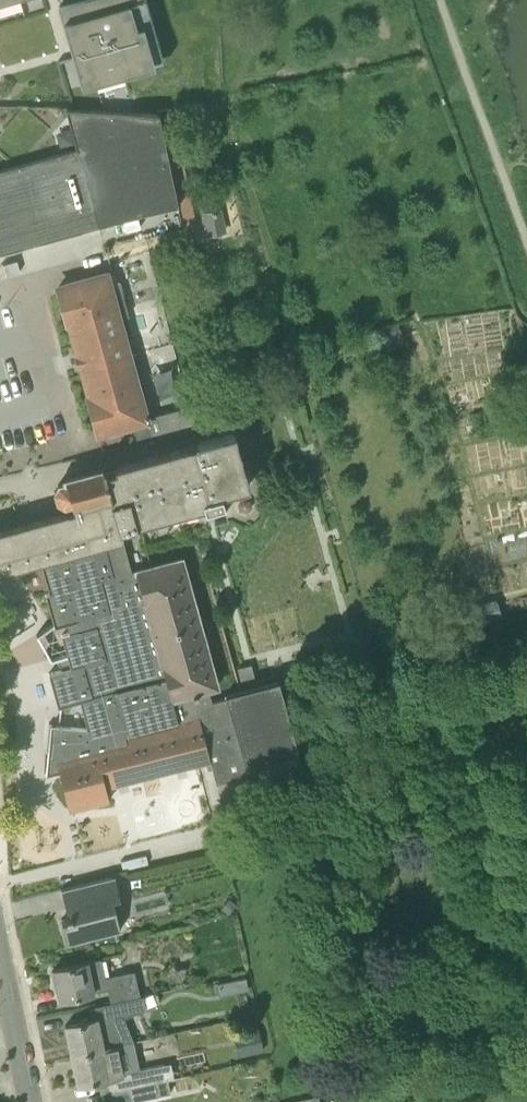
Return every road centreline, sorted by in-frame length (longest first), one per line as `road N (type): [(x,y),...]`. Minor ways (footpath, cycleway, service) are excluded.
road 1 (residential): [(31,1101),(0,958)]

